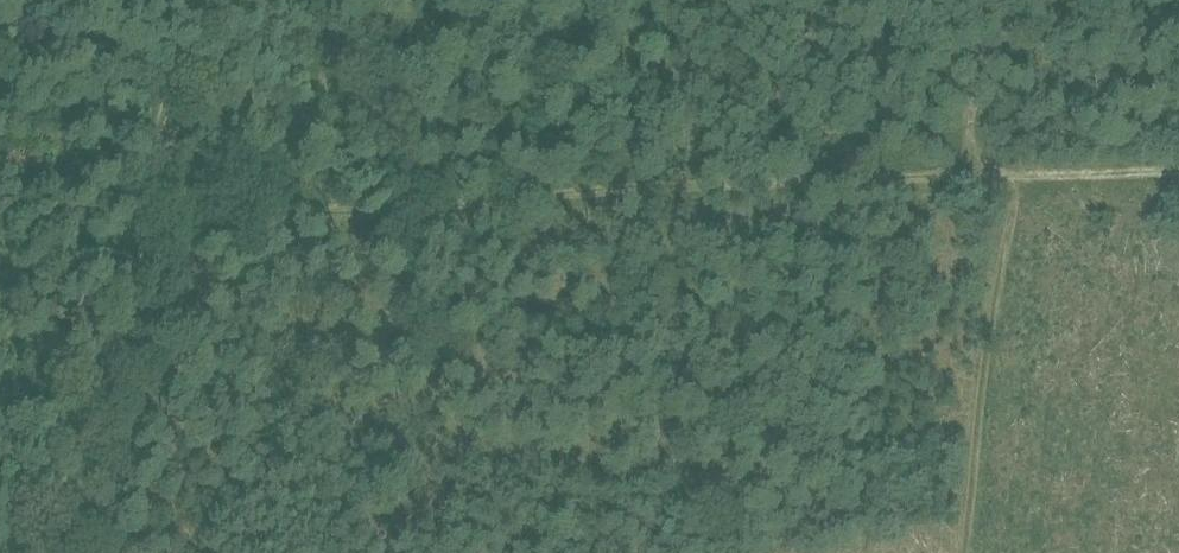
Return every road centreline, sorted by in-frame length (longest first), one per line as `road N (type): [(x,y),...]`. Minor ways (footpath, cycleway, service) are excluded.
road 1 (track): [(136,215),(283,218),(978,166)]
road 2 (track): [(51,552),(189,0)]
road 3 (track): [(1029,164),(976,552)]
road 4 (track): [(978,166),(1178,163)]
road 5 (track): [(1013,0),(978,166)]

